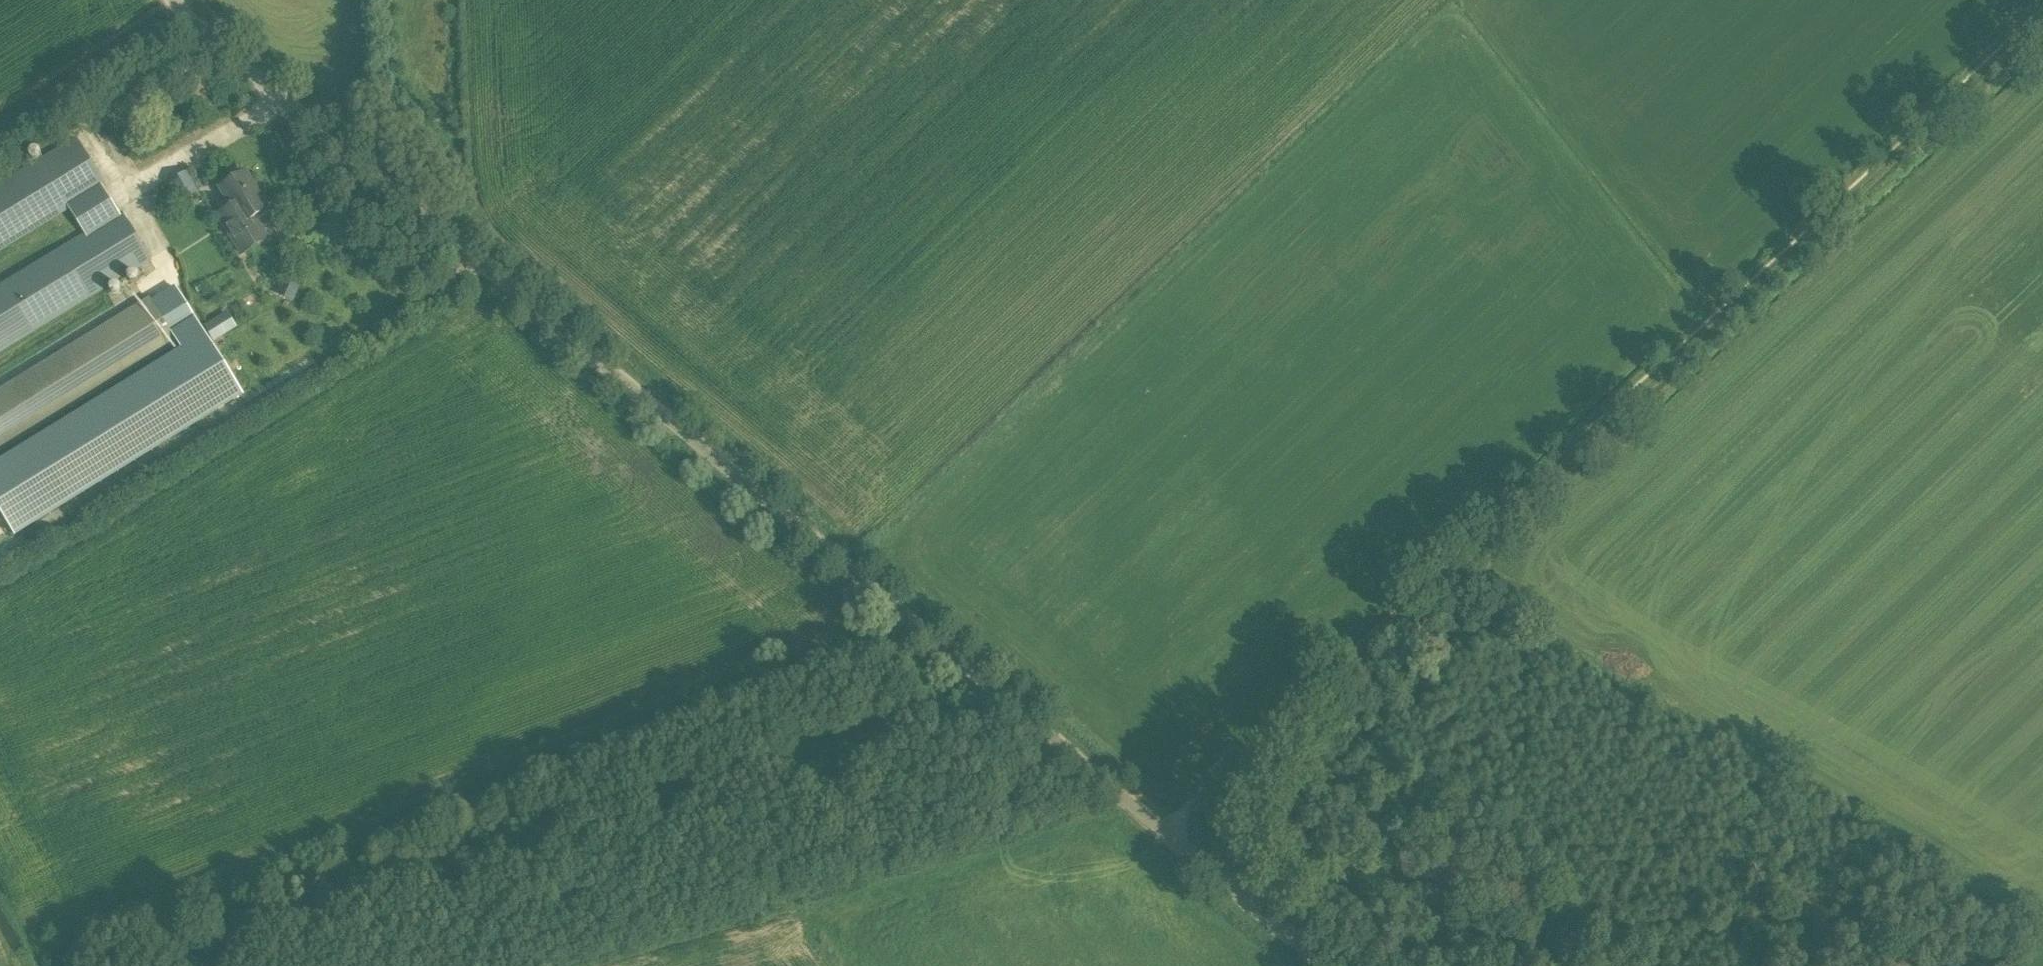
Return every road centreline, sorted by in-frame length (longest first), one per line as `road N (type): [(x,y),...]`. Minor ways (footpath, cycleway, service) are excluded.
road 1 (unclassified): [(1325,965),(175,0)]
road 2 (track): [(2042,21),(1167,835)]

